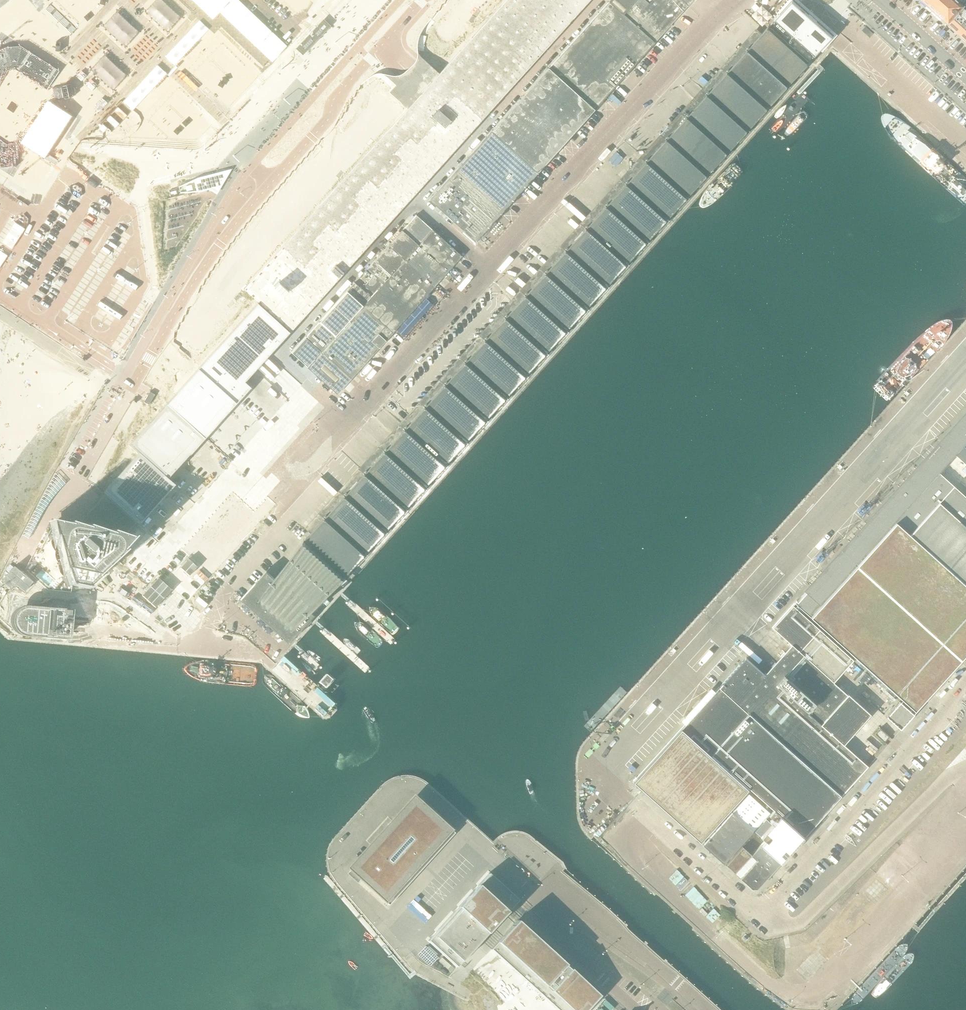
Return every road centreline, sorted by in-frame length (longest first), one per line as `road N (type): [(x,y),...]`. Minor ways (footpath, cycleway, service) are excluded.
road 1 (residential): [(81,476),(220,245),(423,0)]
road 2 (unclassified): [(965,833),(832,990),(791,996),(620,852),(637,806)]
road 3 (residential): [(733,0),(492,266)]
road 4 (unclassified): [(636,1009),(561,942),(556,929),(564,910),(590,910),(706,1009)]
road 5 (unclassified): [(764,914),(965,682)]
road 6 (residential): [(416,199),(283,348),(344,424)]
road 7 (residential): [(598,0),(416,199)]
road 8 (unclassified): [(965,766),(941,779),(798,925),(782,926),(764,914)]
road 9 (residential): [(492,266),(344,424)]
road 10 (unclassified): [(764,914),(637,806)]

